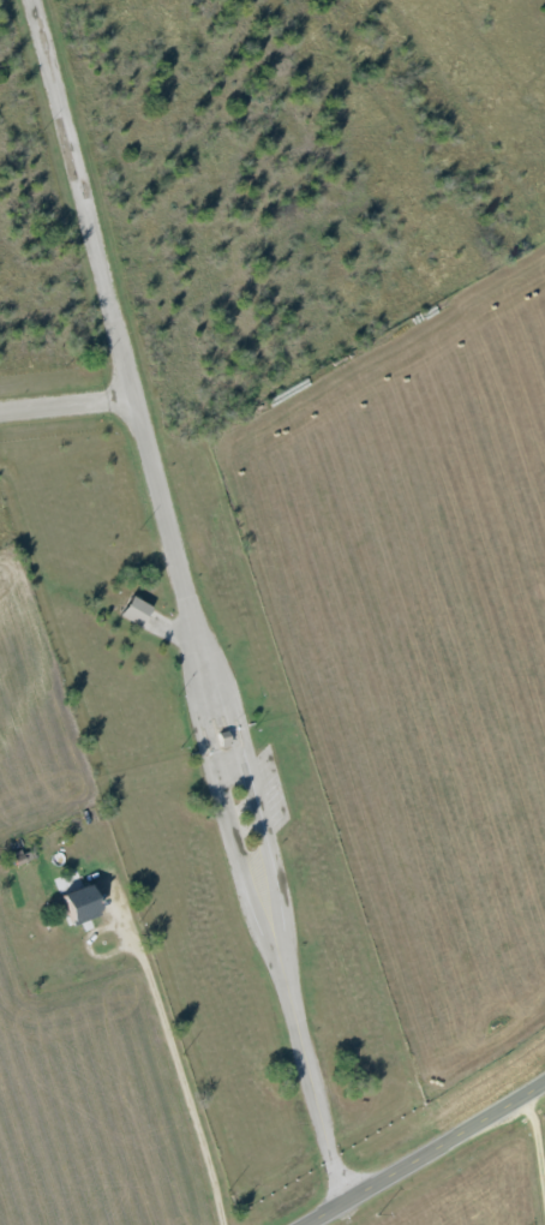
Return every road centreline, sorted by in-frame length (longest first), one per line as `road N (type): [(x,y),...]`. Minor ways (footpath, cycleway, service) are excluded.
road 1 (residential): [(31,0),(194,635)]
road 2 (residential): [(288,998),(274,868),(232,710),(194,635)]
road 3 (residential): [(194,635),(214,772),(242,880),(288,998)]
road 4 (secondary): [(305,1224),(544,1089)]
road 5 (residential): [(288,998),(341,1203)]
road 6 (residential): [(0,415),(130,375)]

